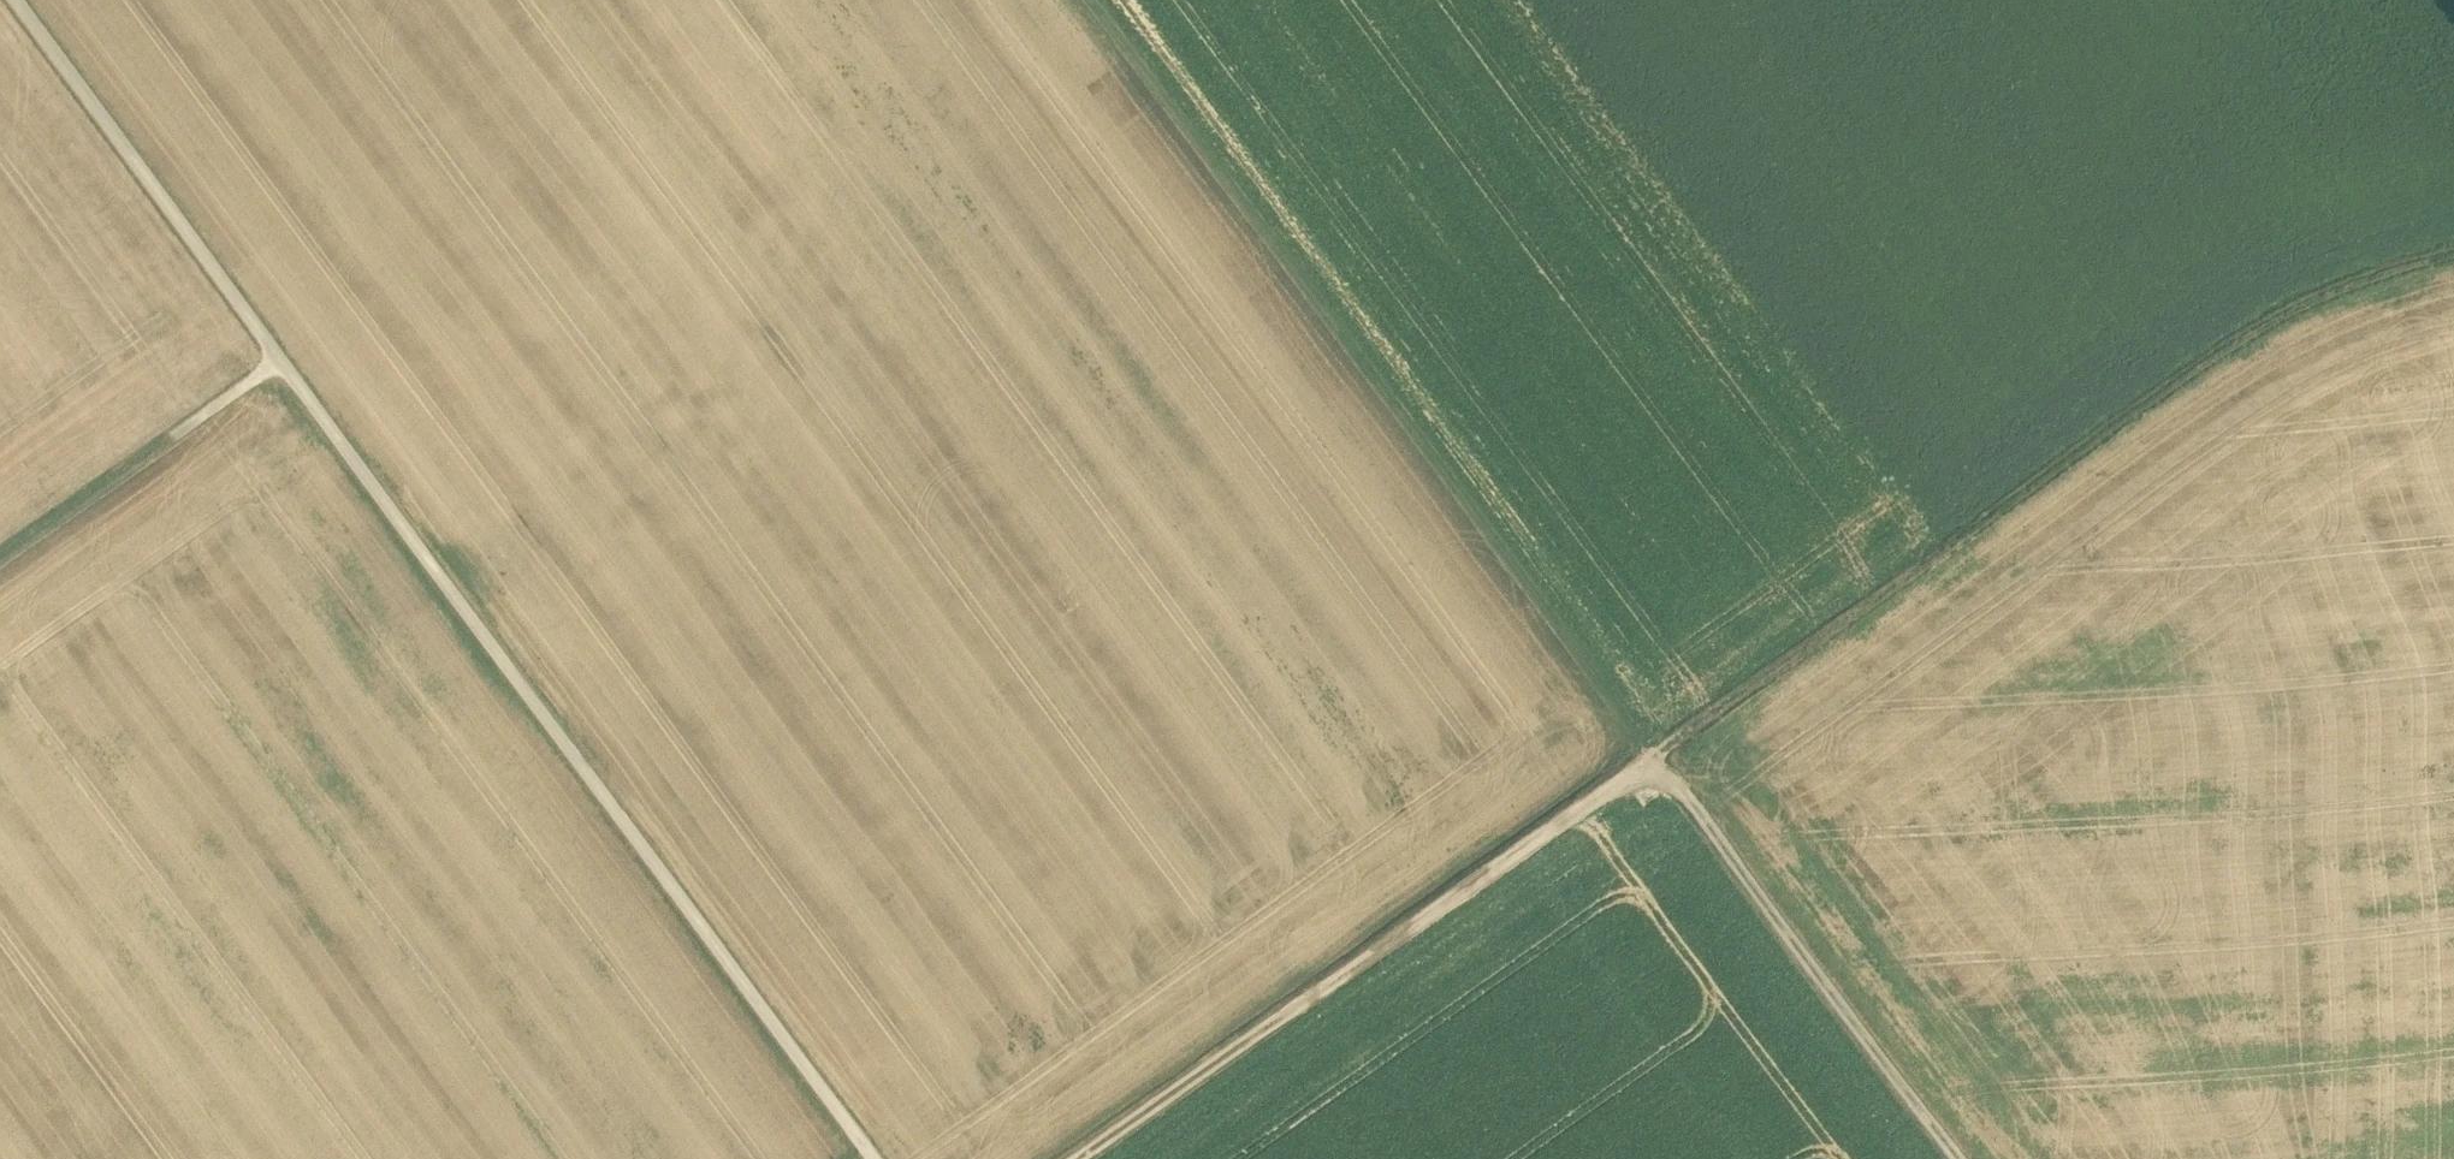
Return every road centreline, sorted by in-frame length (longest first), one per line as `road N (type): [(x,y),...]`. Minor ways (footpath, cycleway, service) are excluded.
road 1 (track): [(1080,1158),(2244,342),(2335,298),(2453,260)]
road 2 (track): [(1087,0),(1954,1158)]
road 3 (track): [(876,1158),(17,0)]
road 4 (track): [(282,363),(0,565)]

